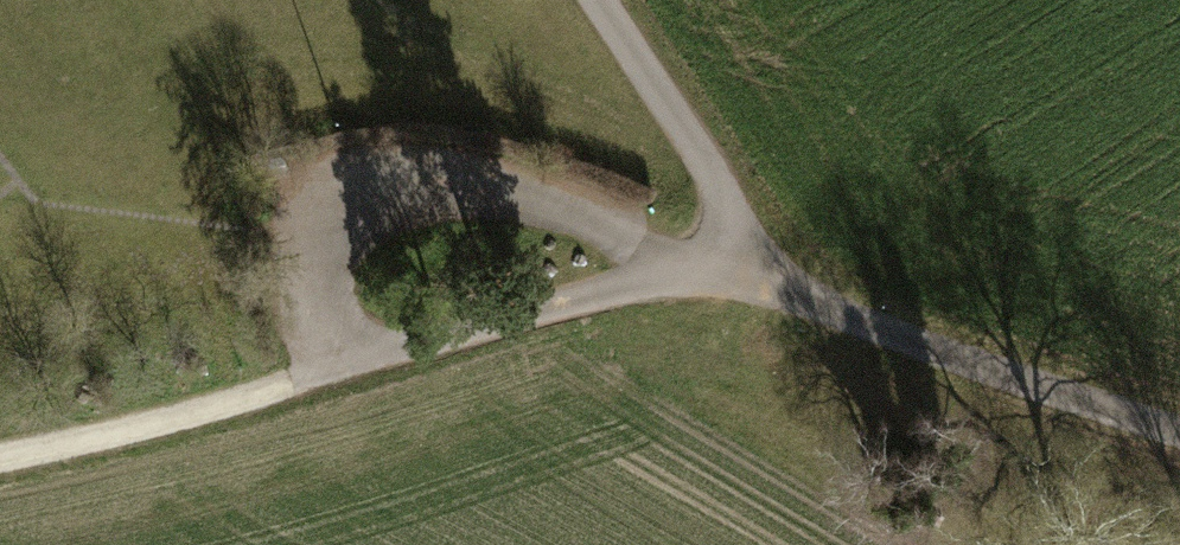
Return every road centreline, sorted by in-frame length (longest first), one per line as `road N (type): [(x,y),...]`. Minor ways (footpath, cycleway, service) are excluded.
road 1 (unclassified): [(681,270),(332,367),(318,304),(326,234),(374,197),(442,186),(610,221)]
road 2 (track): [(1179,433),(907,347),(750,273)]
road 3 (unclassified): [(681,270),(750,273),(711,174),(599,0)]
road 4 (track): [(332,367),(0,459)]

